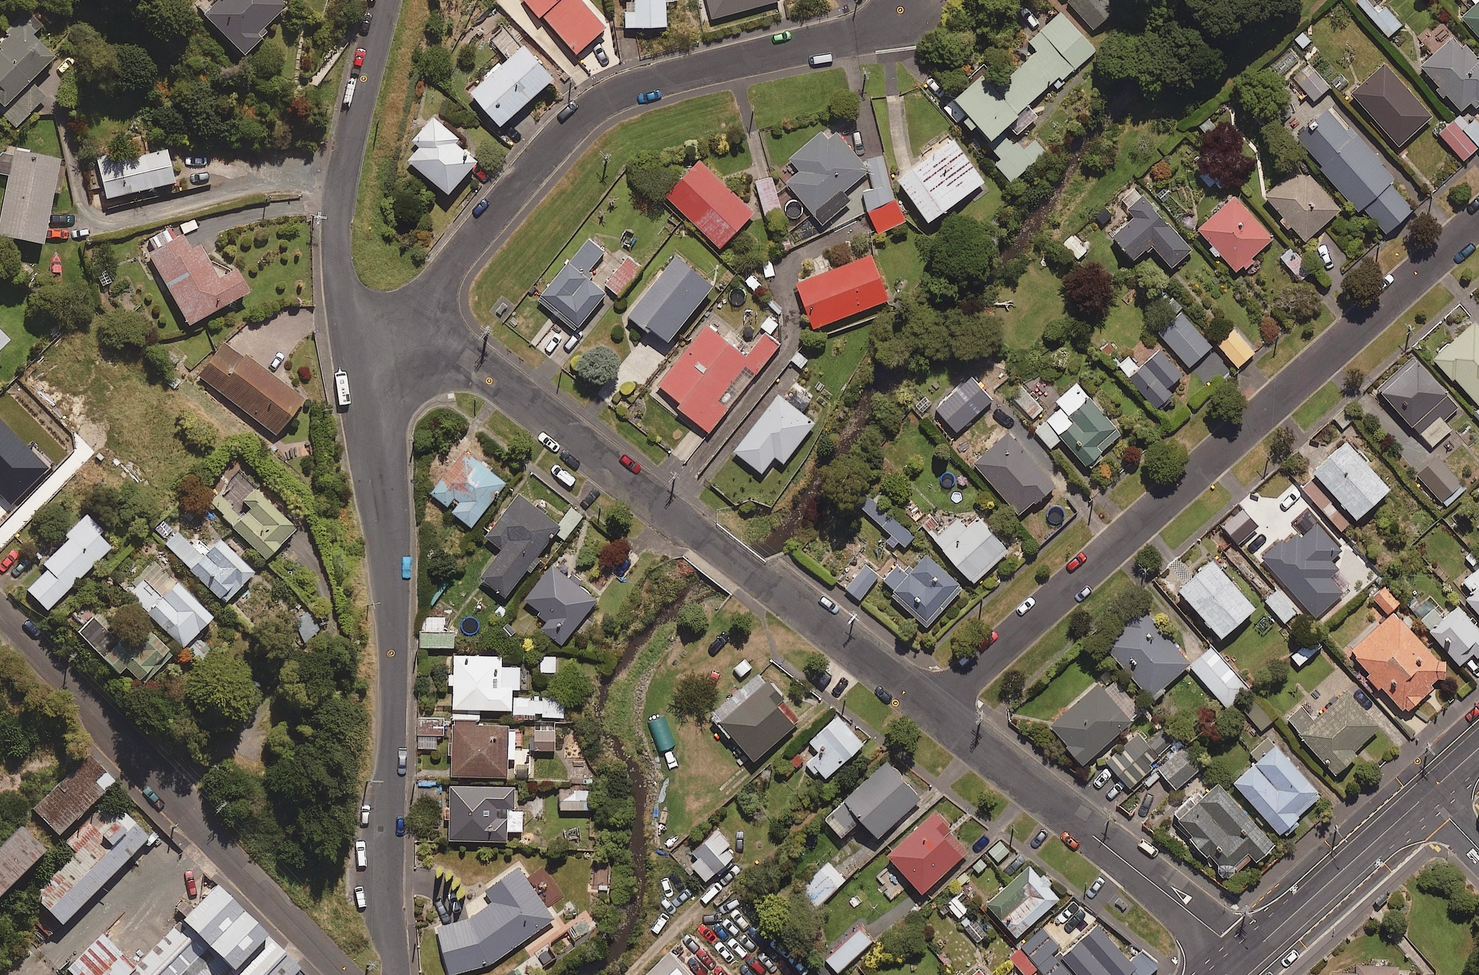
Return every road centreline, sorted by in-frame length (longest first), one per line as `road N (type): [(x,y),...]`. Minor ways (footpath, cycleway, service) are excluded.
road 1 (residential): [(933,710),(1478,221)]
road 2 (residential): [(411,318),(933,710)]
road 3 (residential): [(411,318),(562,136),(601,104),(668,76),(860,30),(905,0)]
road 4 (residential): [(397,974),(392,555),(363,381)]
road 5 (residential): [(347,974),(0,613)]
road 6 (residential): [(933,710),(1245,955)]
road 7 (residential): [(363,381),(336,224),(384,0)]
road 8 (secondary): [(1420,800),(1245,955)]

